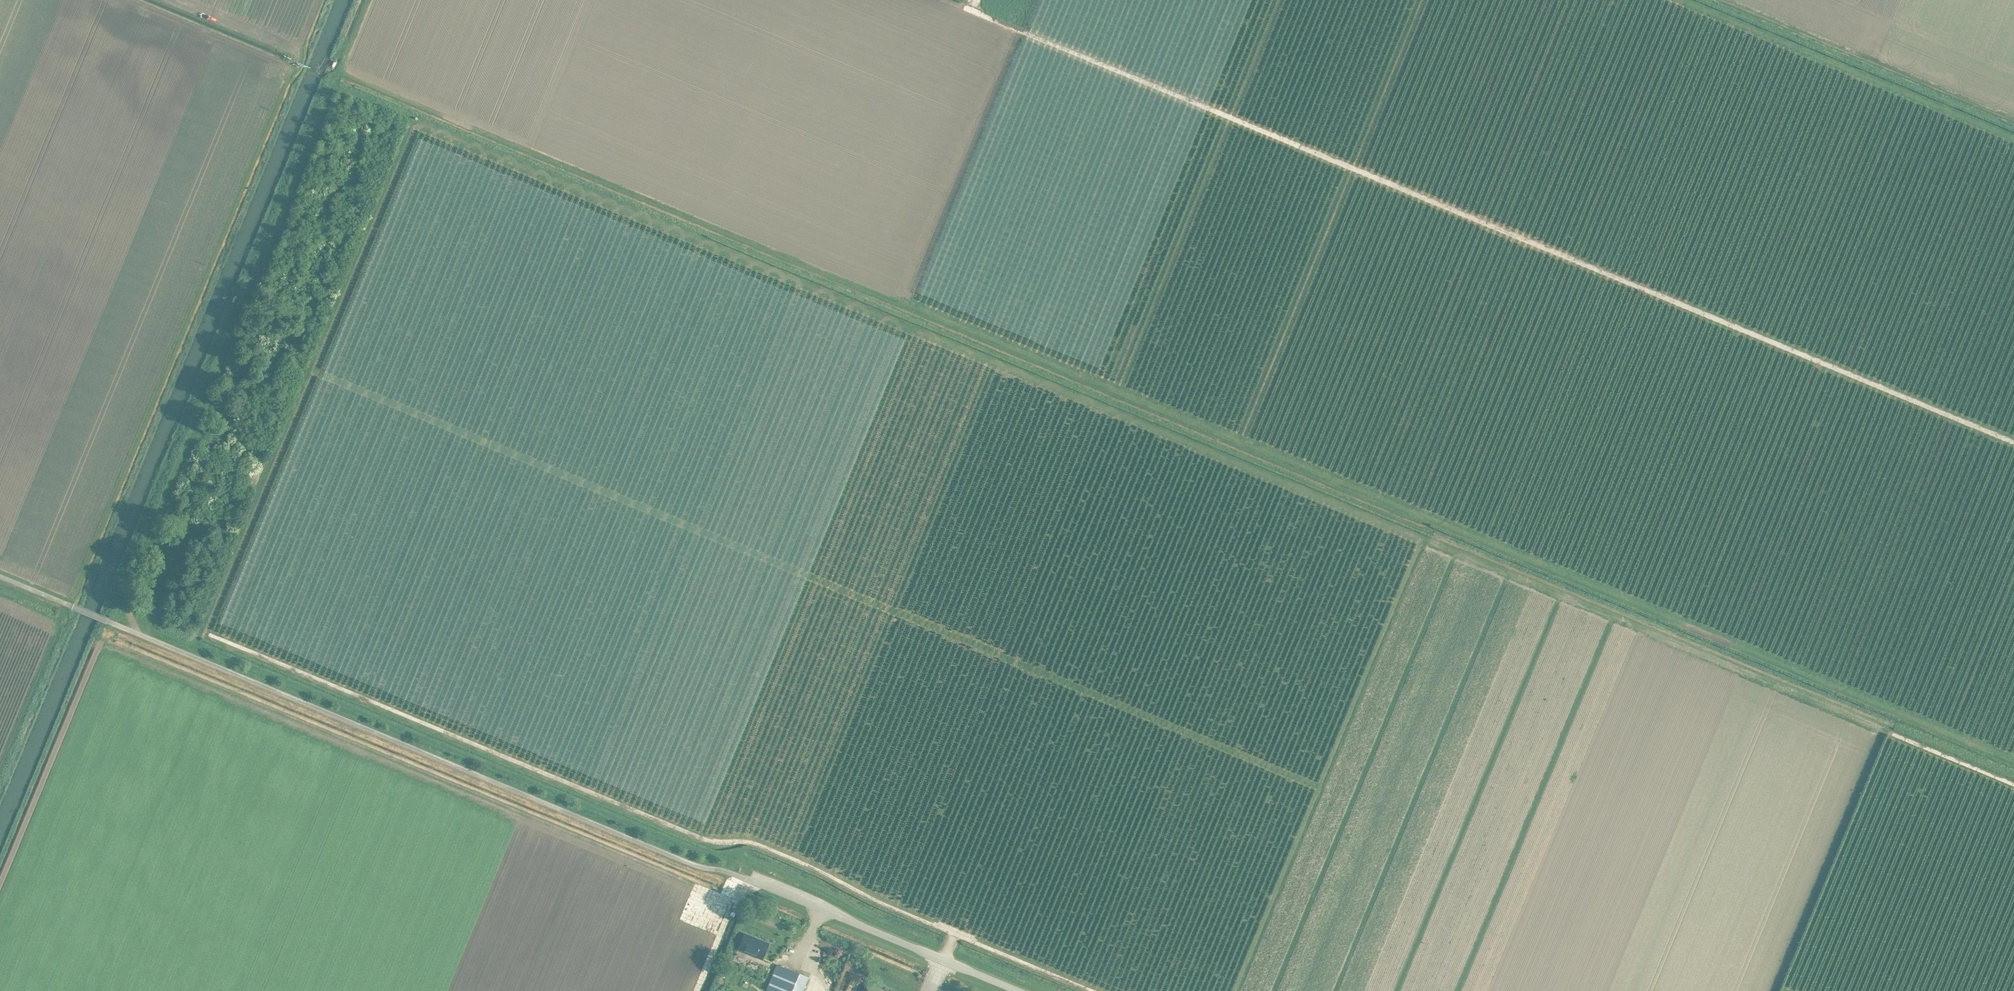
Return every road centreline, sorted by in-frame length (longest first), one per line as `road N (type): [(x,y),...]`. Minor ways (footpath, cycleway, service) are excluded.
road 1 (unclassified): [(1024,990),(754,878)]

